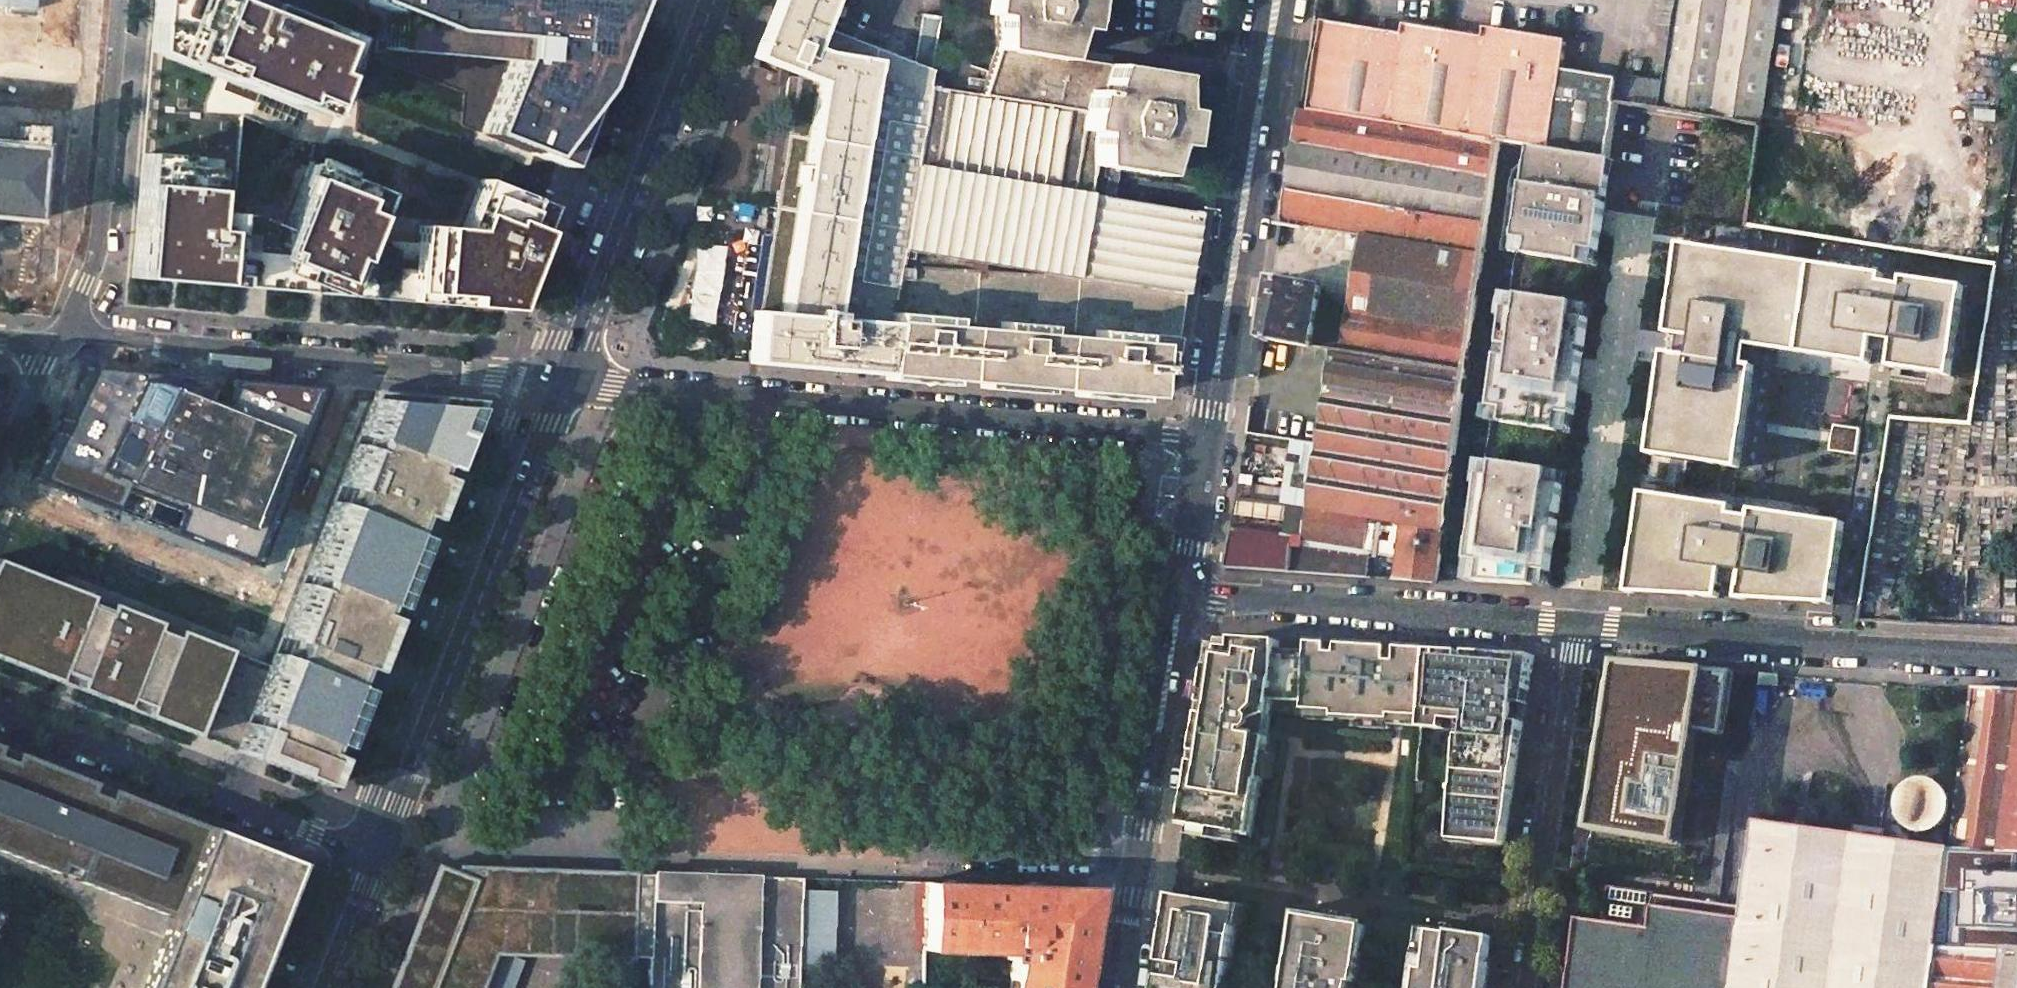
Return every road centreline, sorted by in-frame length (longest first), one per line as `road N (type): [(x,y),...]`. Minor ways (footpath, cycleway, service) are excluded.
road 1 (unclassified): [(1200,435),(555,376)]
road 2 (secondary): [(373,843),(555,376)]
road 3 (residential): [(555,376),(55,342)]
road 4 (tertiary): [(1200,435),(1274,0)]
road 5 (unclassified): [(2016,651),(1578,624)]
road 6 (residential): [(1578,624),(1649,206)]
road 7 (secondary): [(555,376),(702,0)]
road 8 (unclassified): [(1578,624),(1178,595)]
road 9 (residential): [(373,843),(317,834),(0,708)]
road 10 (residential): [(1524,987),(1578,624)]
road 11 (residential): [(55,342),(90,266),(112,0)]
road 12 (tertiary): [(1134,862),(1178,595)]
road 13 (unclassified): [(897,850),(1134,862)]
road 14 (tertiary): [(1178,595),(1200,435)]
road 15 (secondary): [(314,987),(373,843)]
road 16 (residential): [(0,463),(55,342)]
road 17 (tertiary): [(1110,987),(1134,862)]

